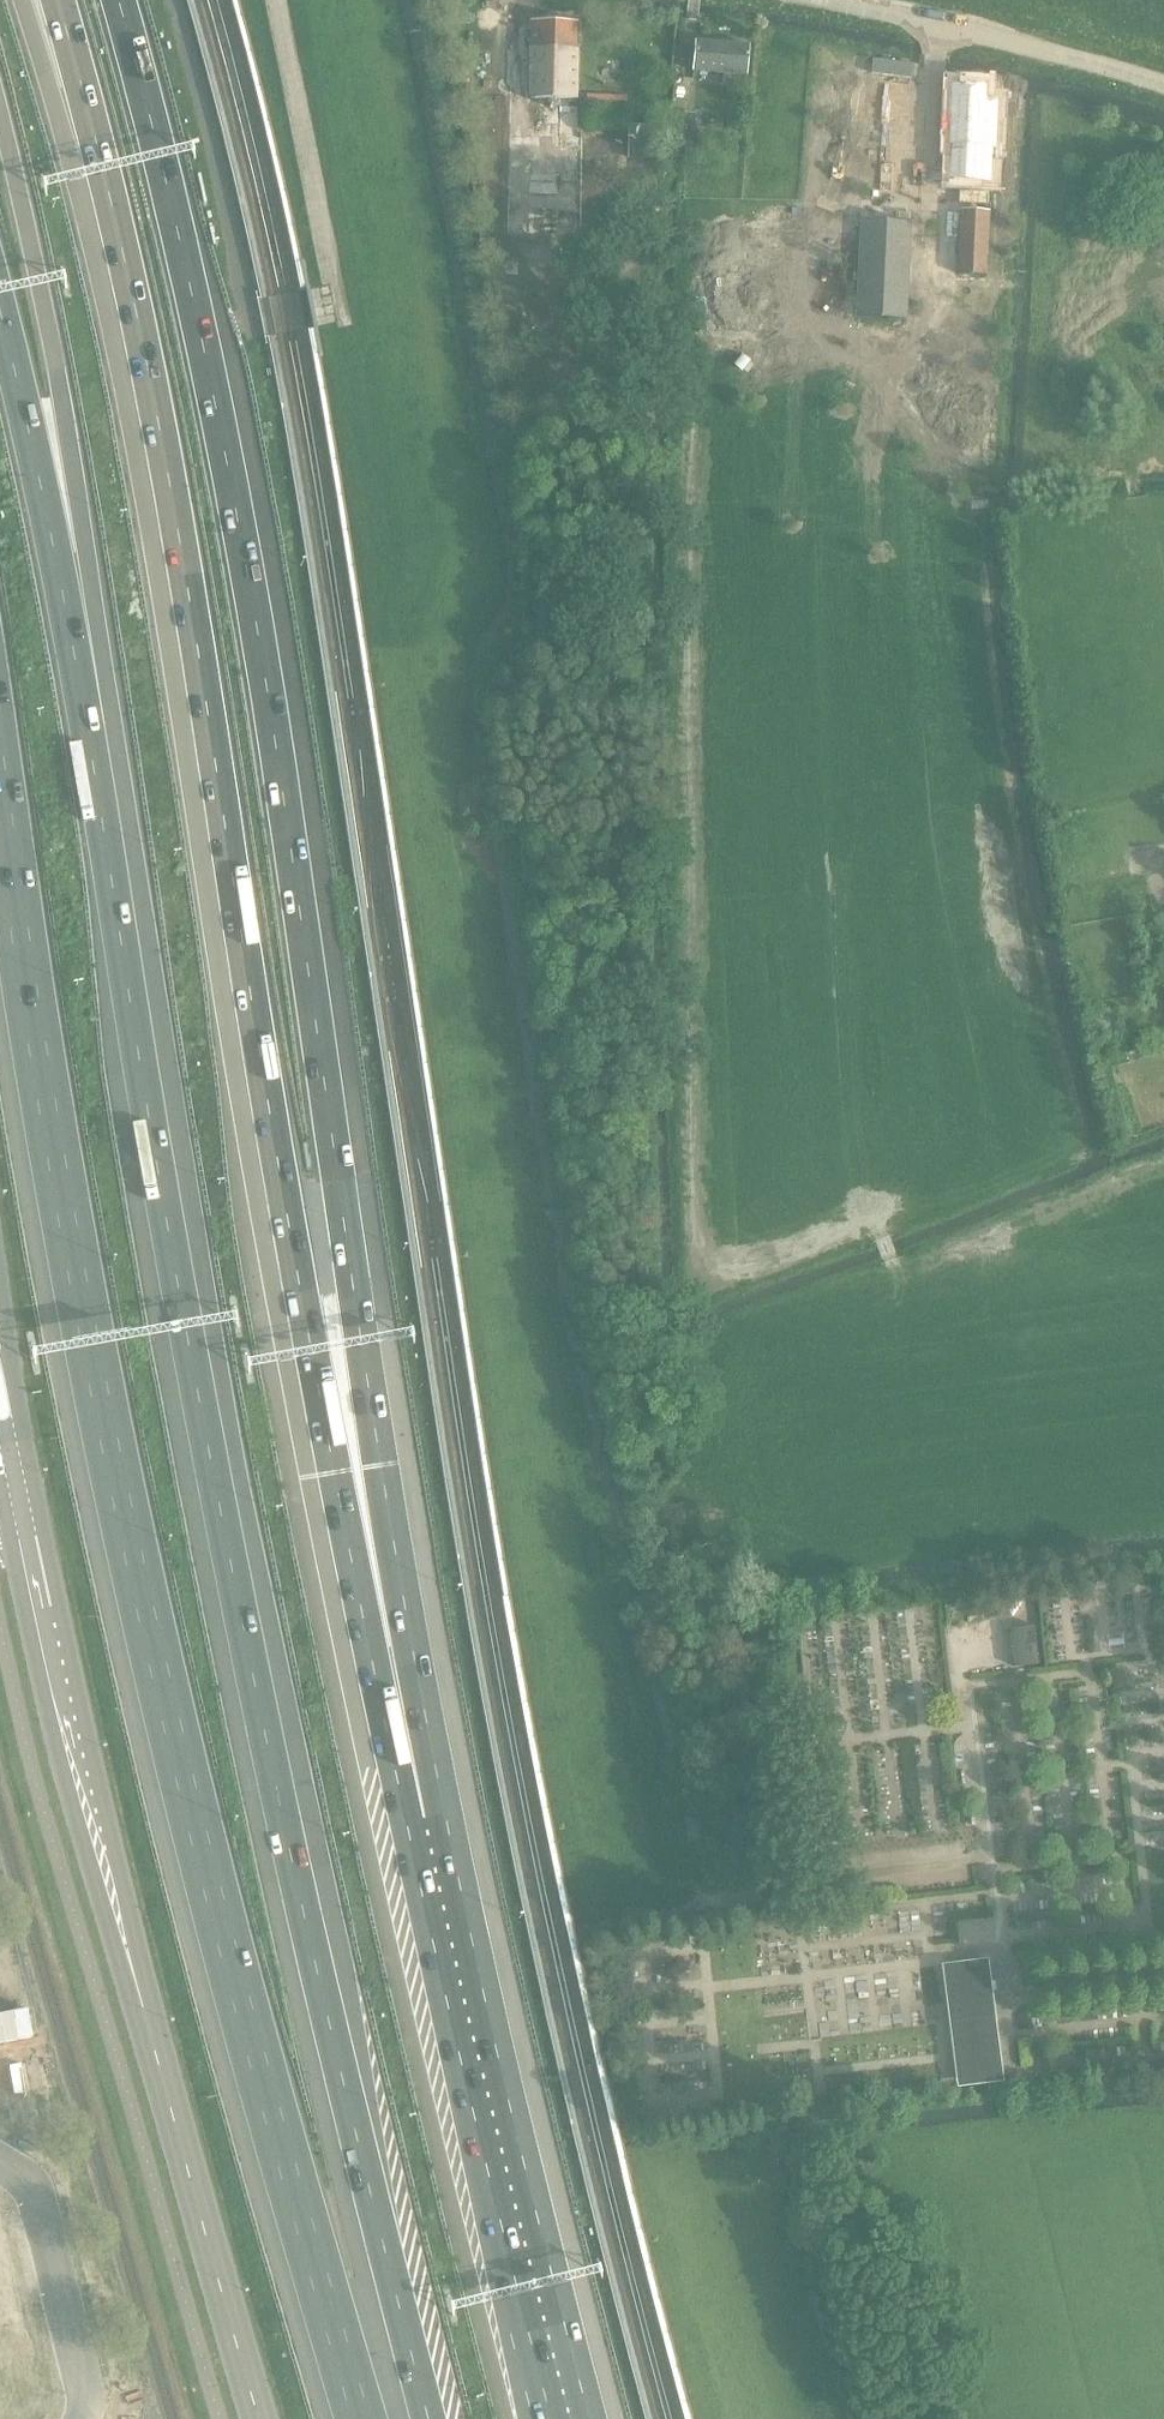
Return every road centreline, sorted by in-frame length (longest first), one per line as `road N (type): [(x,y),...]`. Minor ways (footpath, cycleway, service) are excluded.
road 1 (motorway): [(0,306),(57,579),(215,1486),(317,1970),(428,2418)]
road 2 (motorway): [(425,1828),(337,1470),(148,379),(56,0)]
road 3 (motorway): [(425,1828),(411,1619),(250,592),(201,345),(116,0)]
road 4 (motorway): [(0,745),(132,1504),(243,1986),(365,2418)]
road 5 (unclassified): [(260,2418),(110,1874),(0,1337)]
road 6 (motorway): [(572,2418),(425,1828)]
road 7 (unclassified): [(1163,85),(819,0)]

